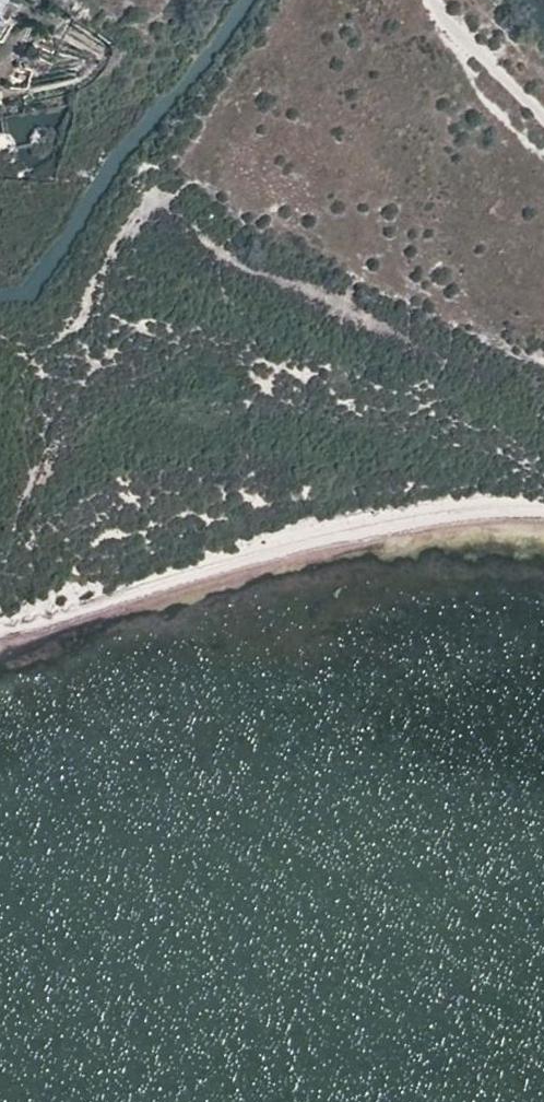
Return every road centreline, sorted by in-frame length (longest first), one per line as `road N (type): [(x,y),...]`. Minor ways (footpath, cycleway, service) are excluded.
road 1 (track): [(437,0),(543,111)]

